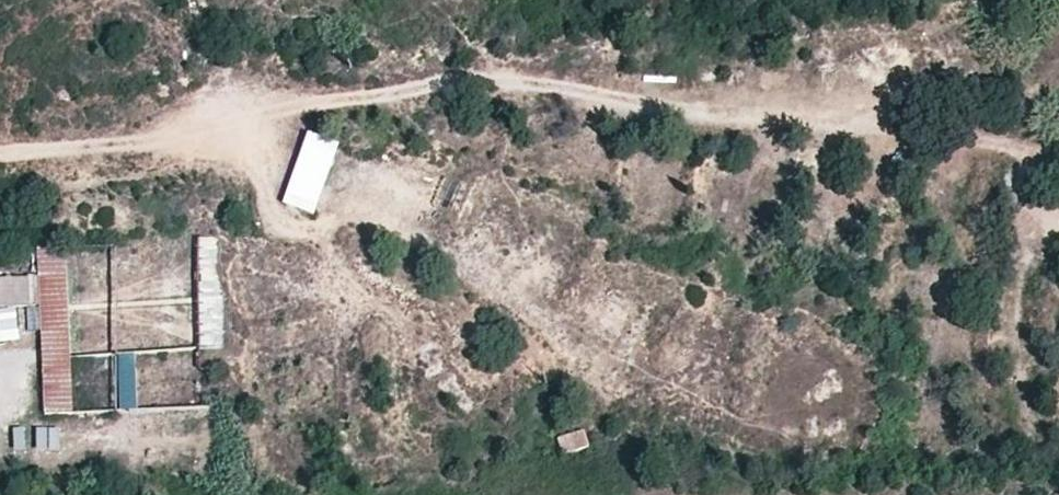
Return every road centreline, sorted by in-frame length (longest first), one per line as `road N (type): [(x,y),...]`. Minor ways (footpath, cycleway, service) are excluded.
road 1 (track): [(0,152),(163,134),(474,79),(1010,146),(1026,215),(1058,221)]

